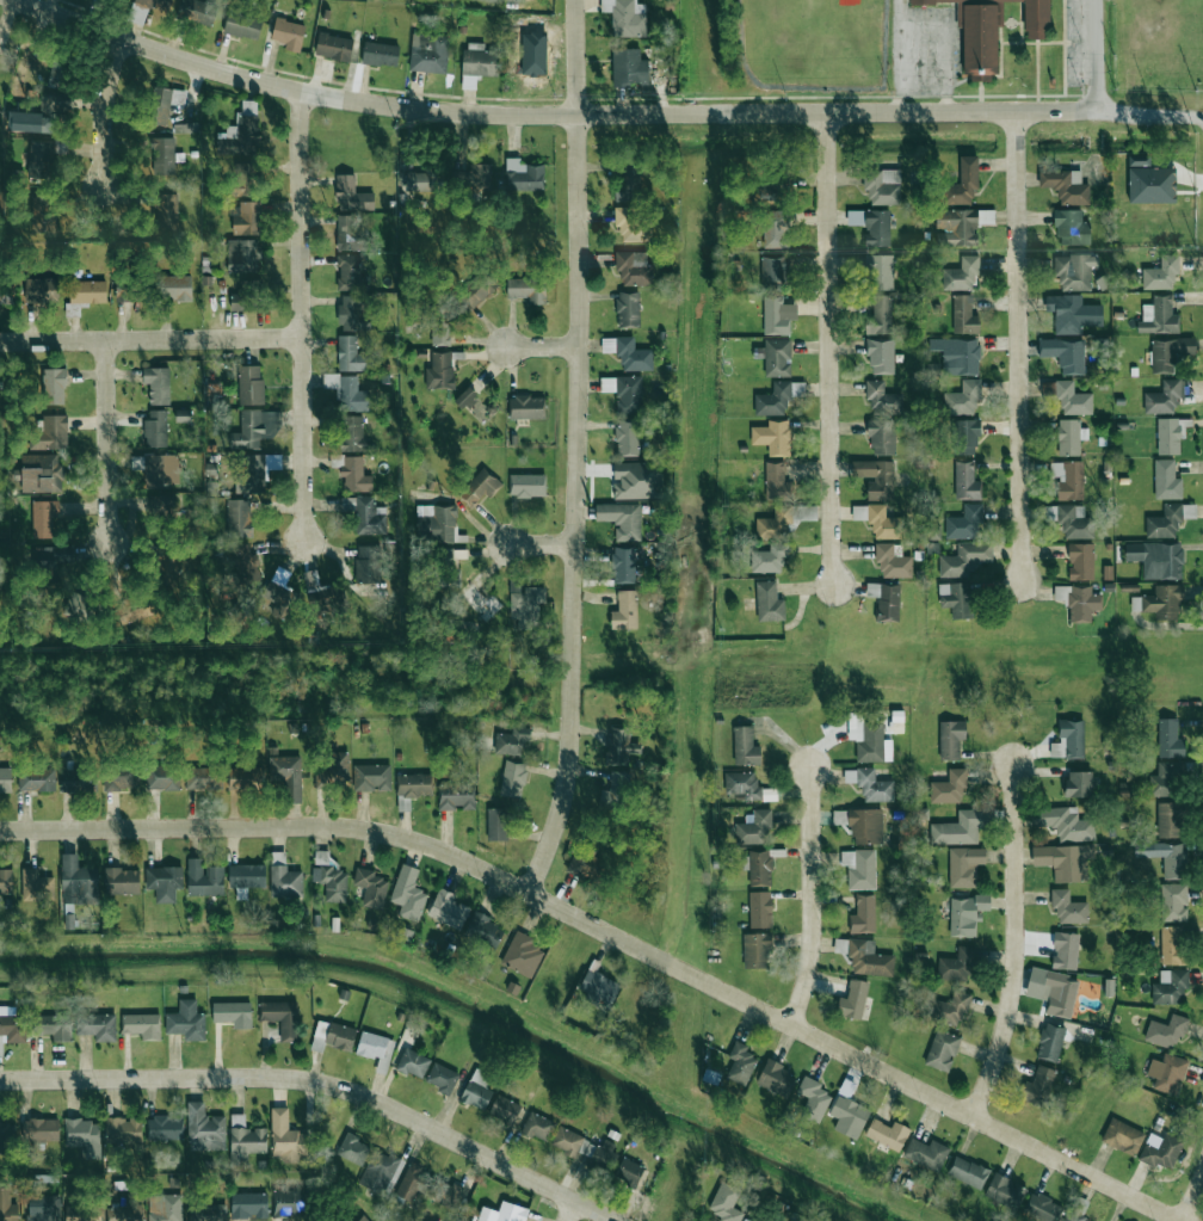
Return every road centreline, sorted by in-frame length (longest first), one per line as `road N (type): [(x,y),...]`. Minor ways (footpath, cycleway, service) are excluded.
road 1 (residential): [(0,829),(298,825),(385,832),(529,894),(1183,1220)]
road 2 (residential): [(15,0),(210,69),(409,110),(1202,119)]
road 3 (residential): [(529,894),(563,812),(572,760),(578,0)]
road 4 (residential): [(0,1080),(277,1078),(321,1085),(372,1100),(609,1220)]
road 5 (residential): [(833,585),(823,113)]
road 6 (residential): [(1019,581),(1016,112)]
road 7 (residential): [(303,541),(300,92)]
road 8 (residential): [(976,1115),(1011,978),(1012,766)]
road 9 (residential): [(0,343),(302,338)]
road 10 (residential): [(789,1025),(812,935),(809,766)]
road 11 (residential): [(107,542),(106,341)]
road 12 (residential): [(100,185),(119,37)]

